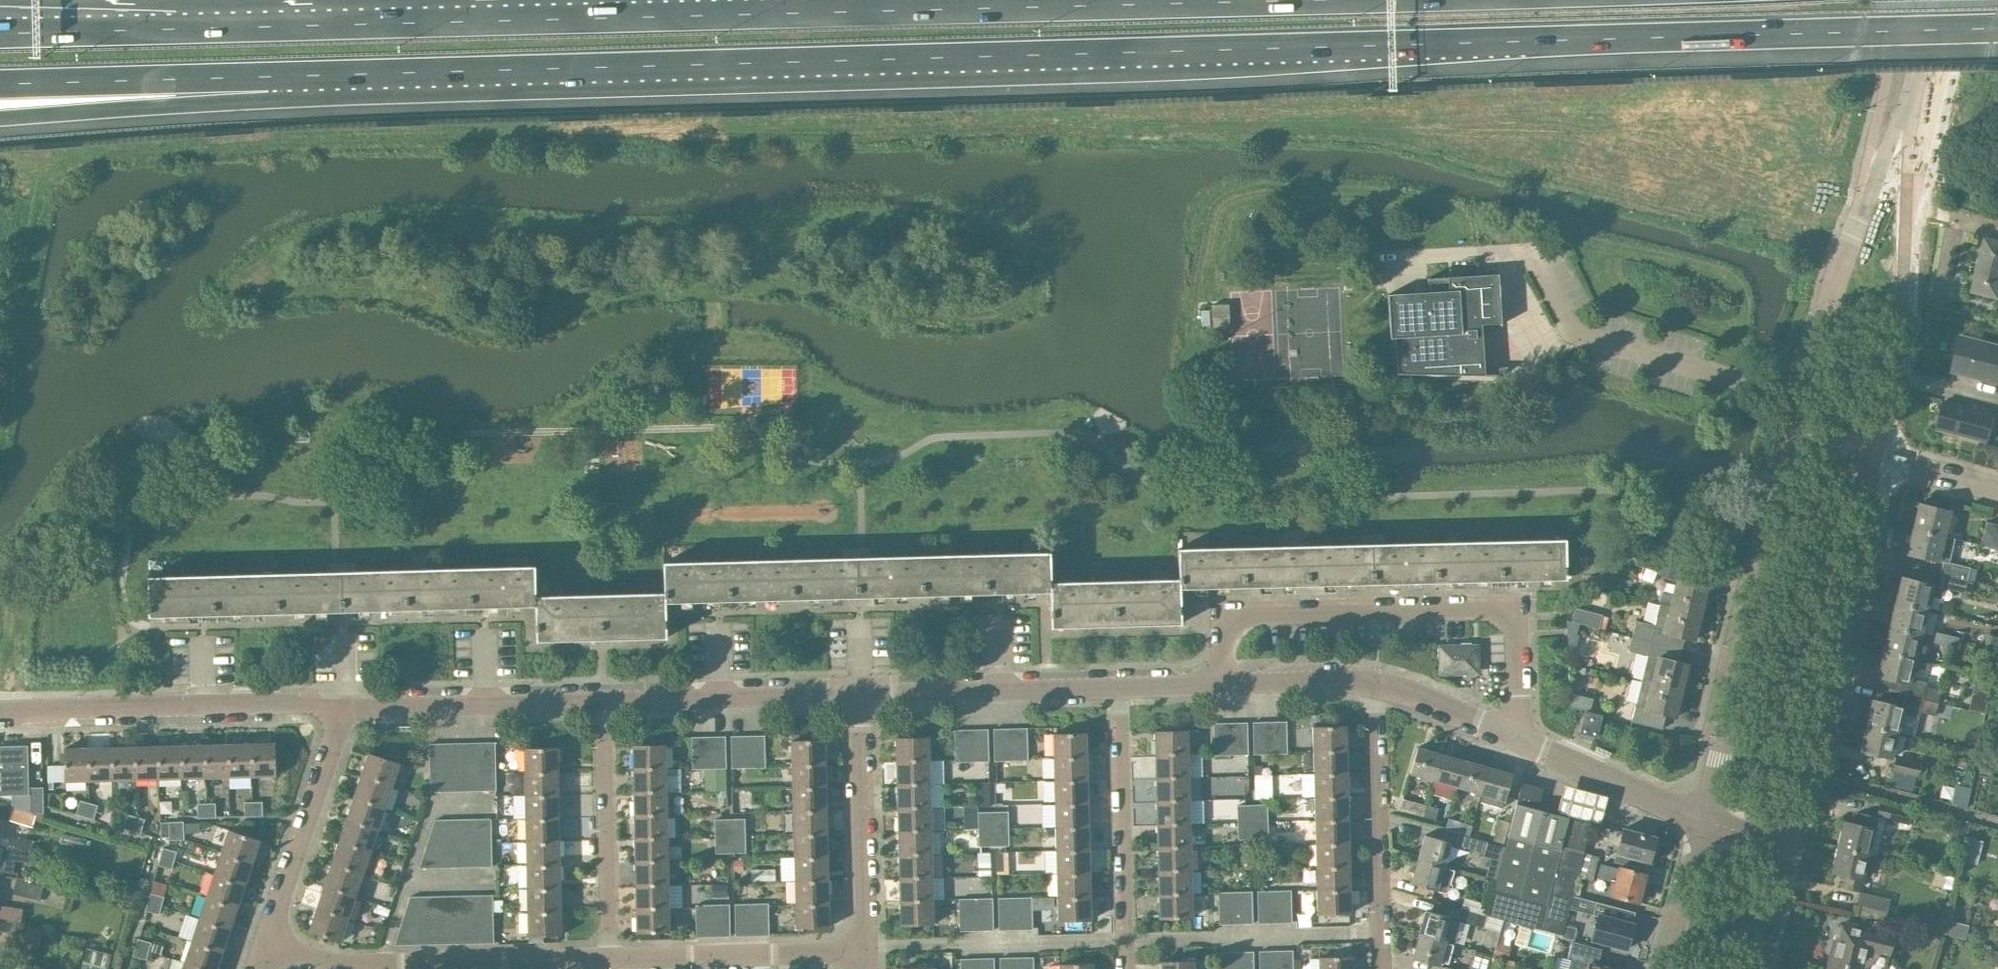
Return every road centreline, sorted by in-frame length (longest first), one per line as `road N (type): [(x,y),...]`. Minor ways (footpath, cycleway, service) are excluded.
road 1 (motorway): [(266,77),(1997,27)]
road 2 (motorway): [(1278,0),(0,34)]
road 3 (residential): [(1511,735),(1519,691),(1515,618),(1508,608),(1245,614),(1224,638),(1226,684)]
road 4 (tertiary): [(1777,842),(1875,457)]
road 5 (tertiary): [(1800,438),(1702,820)]
road 6 (tertiary): [(1875,457),(1901,312),(1909,105)]
road 7 (tertiary): [(1909,105),(1848,241),(1800,438)]
road 8 (residential): [(0,712),(310,700),(346,710)]
road 9 (residential): [(269,940),(340,964),(612,957)]
road 10 (residential): [(1381,968),(1380,684)]
road 11 (residential): [(1117,688),(1126,968)]
road 12 (motorway): [(0,120),(165,105),(266,77)]
road 13 (motorway): [(0,85),(266,77)]
road 14 (residential): [(858,697),(1117,688)]
road 15 (residential): [(346,710),(604,704)]
road 16 (residential): [(604,704),(858,697)]
road 17 (residential): [(604,704),(612,957)]
road 18 (residential): [(865,950),(858,697)]
road 19 (residential): [(612,957),(865,950)]
road 20 (residential): [(269,940),(346,710)]
road 21 (residential): [(1511,735),(1702,820)]
road 22 (residential): [(1226,684),(1380,684)]
road 23 (tertiary): [(1702,820),(1664,968)]
road 24 (residential): [(1380,684),(1511,735)]
road 25 (tertiary): [(1746,968),(1777,842)]
road 26 (residential): [(1997,489),(1875,457)]

